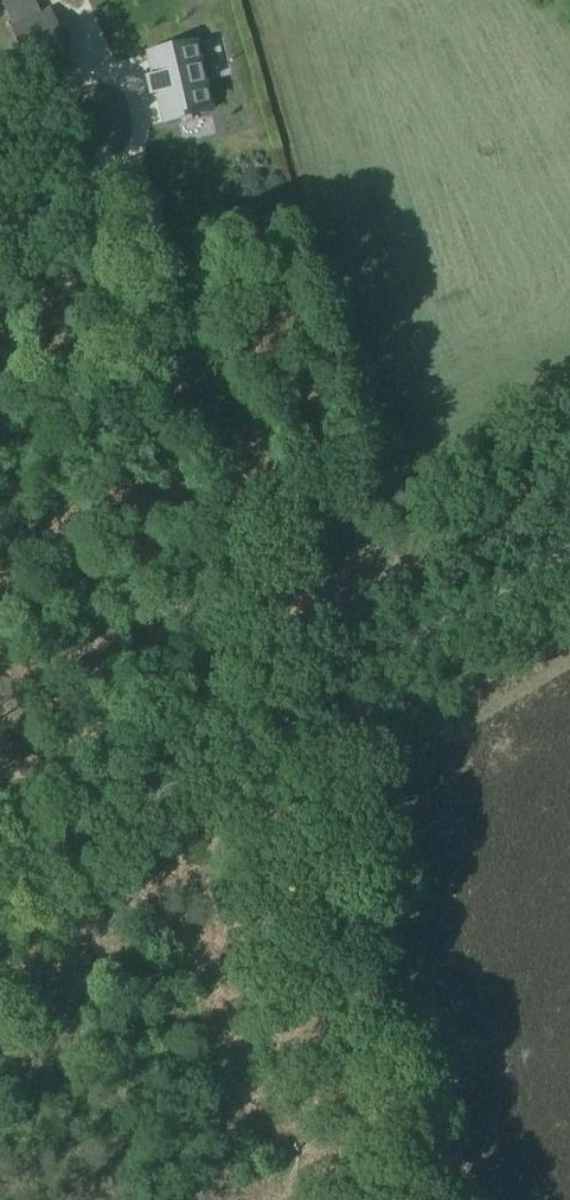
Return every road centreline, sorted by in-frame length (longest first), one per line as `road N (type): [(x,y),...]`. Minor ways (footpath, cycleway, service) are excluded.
road 1 (track): [(135,137),(149,378),(174,417),(218,452),(250,501),(262,542),(378,1199)]
road 2 (unclassified): [(0,898),(569,566)]
road 3 (track): [(137,197),(66,110),(76,78),(93,68),(131,81),(135,137)]

